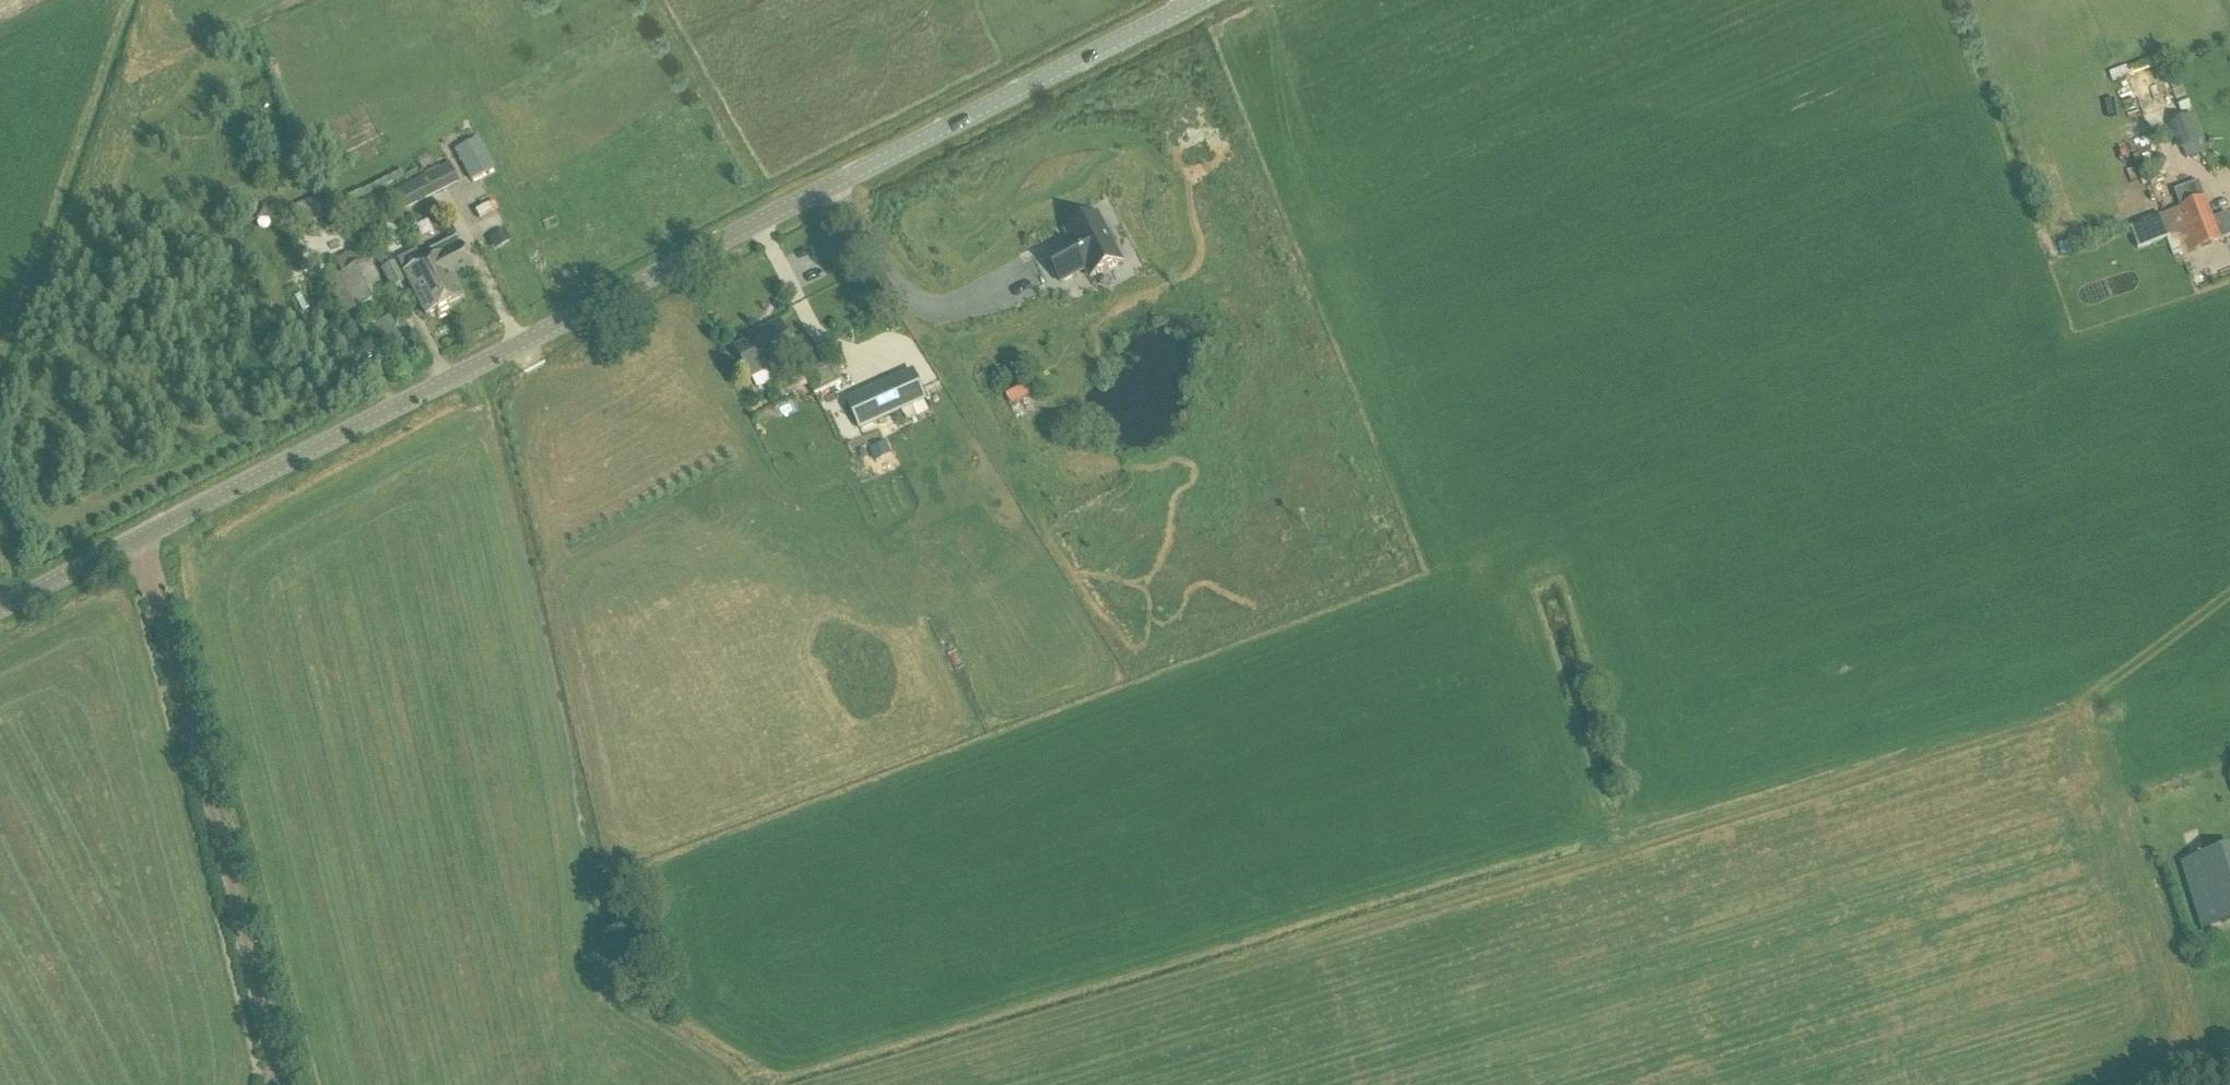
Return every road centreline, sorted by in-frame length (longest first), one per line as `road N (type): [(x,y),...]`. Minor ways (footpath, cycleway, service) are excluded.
road 1 (tertiary): [(0,610),(1200,0)]

